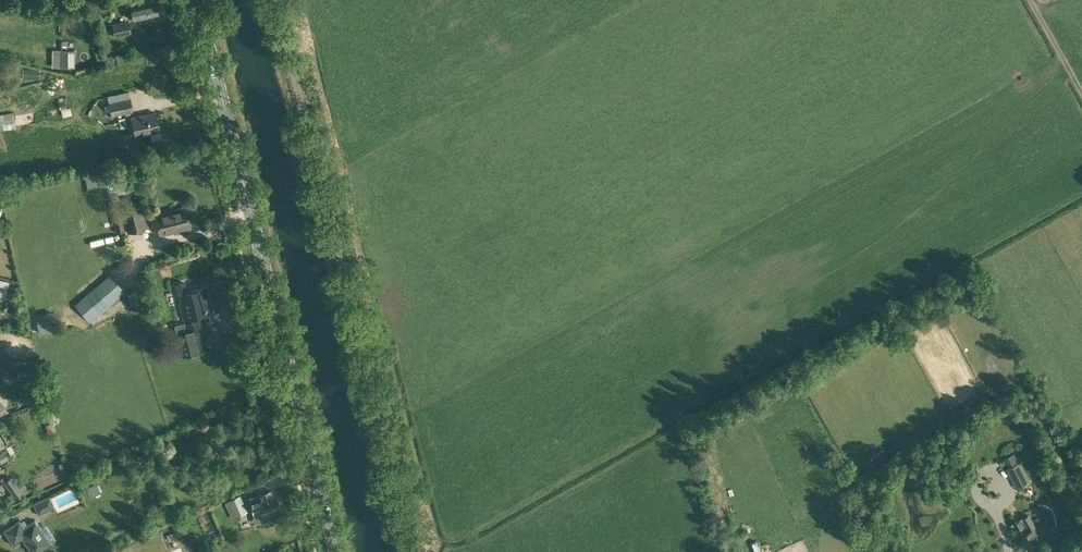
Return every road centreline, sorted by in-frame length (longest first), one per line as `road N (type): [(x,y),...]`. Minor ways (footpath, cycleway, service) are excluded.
road 1 (secondary): [(335,551),(197,0)]
road 2 (unclassified): [(413,551),(326,202)]

